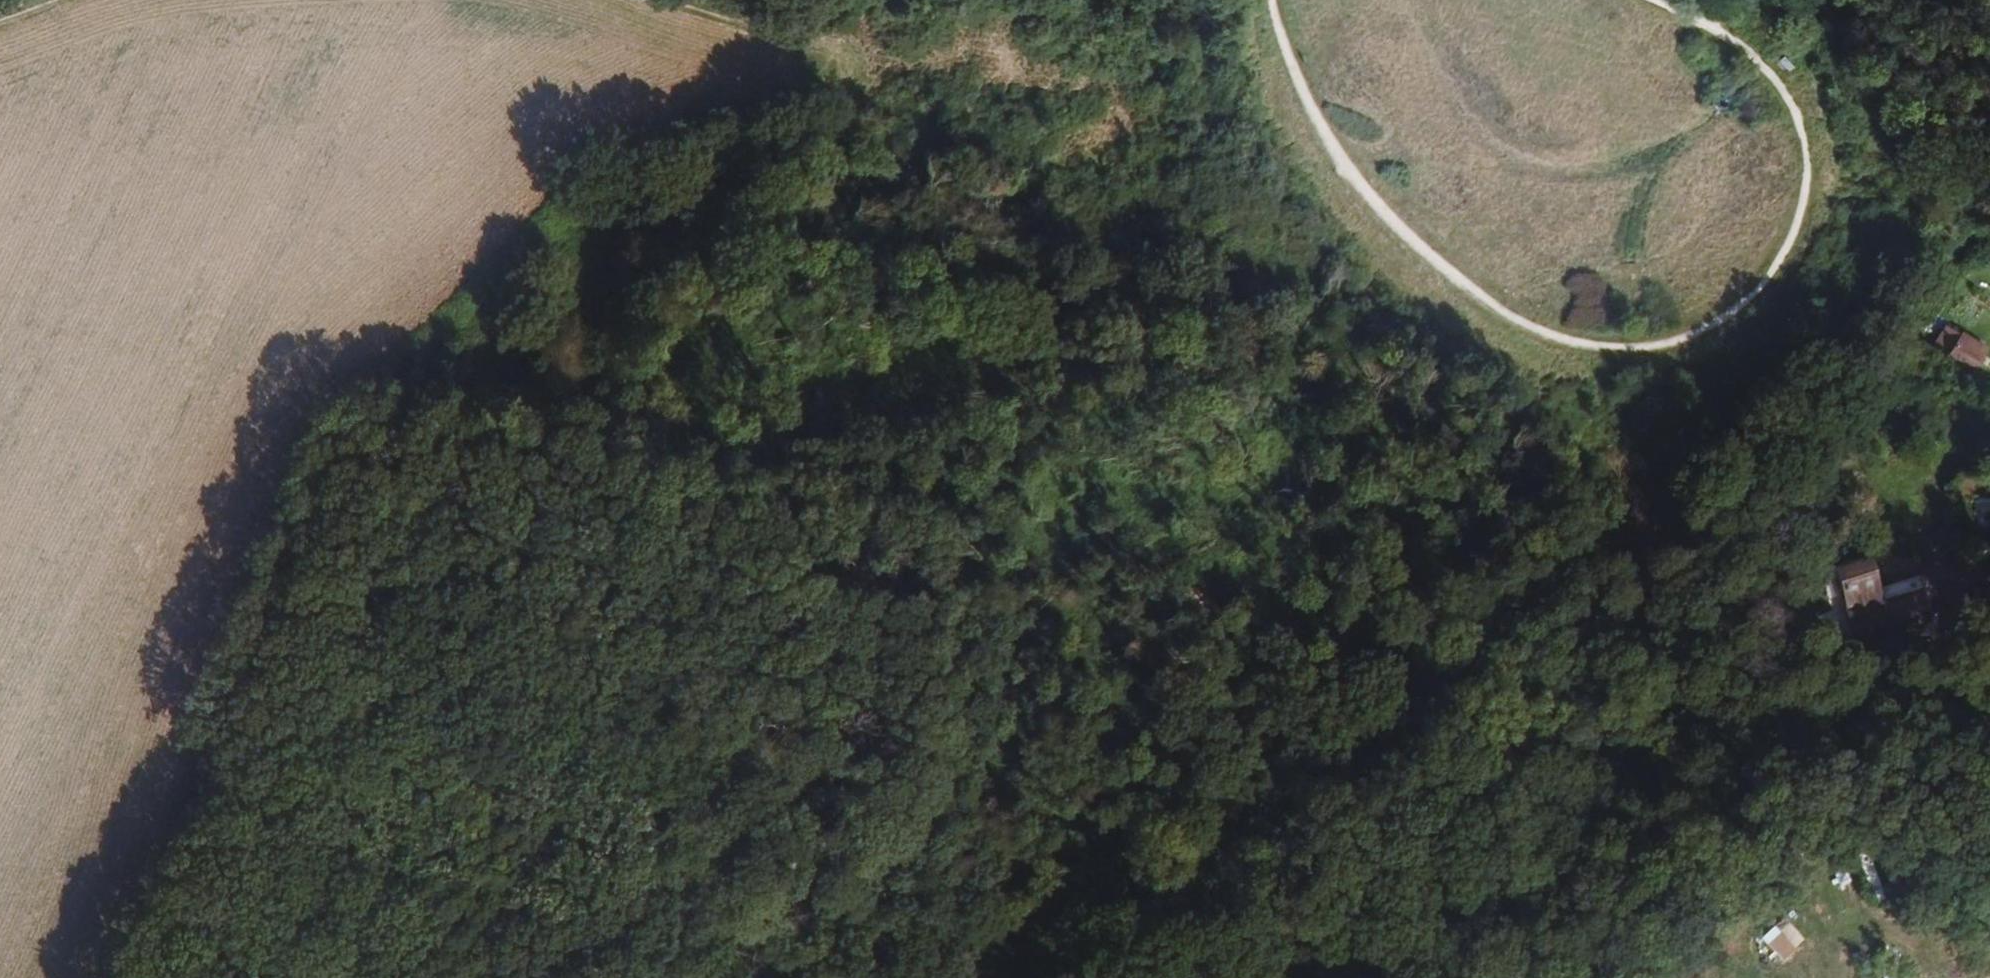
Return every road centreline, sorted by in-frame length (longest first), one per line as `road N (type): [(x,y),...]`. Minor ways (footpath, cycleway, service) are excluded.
road 1 (track): [(1275,0),(1288,47),(1345,155),(1461,277),(1534,326),(1593,344),(1651,346),(1710,327),(1751,296),(1781,257),(1805,184),(1795,105),(1718,28),(1662,0)]

